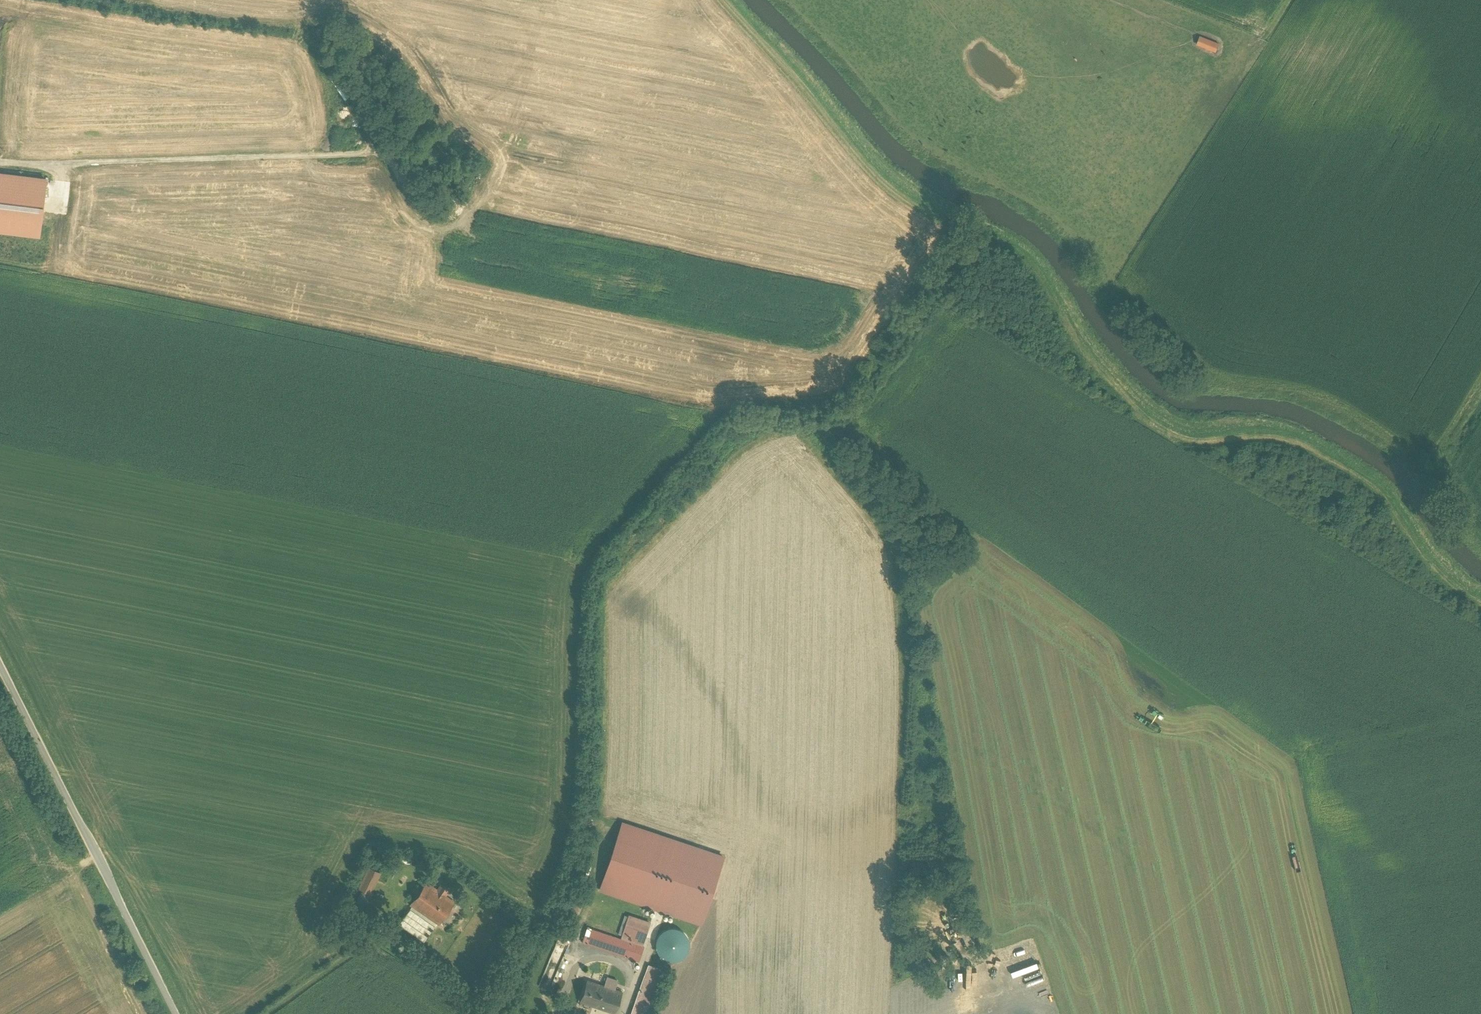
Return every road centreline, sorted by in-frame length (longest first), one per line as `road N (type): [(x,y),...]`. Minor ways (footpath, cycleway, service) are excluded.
road 1 (unclassified): [(176,1013),(0,661)]
road 2 (track): [(0,161),(384,156)]
road 3 (track): [(271,1013),(381,939)]

